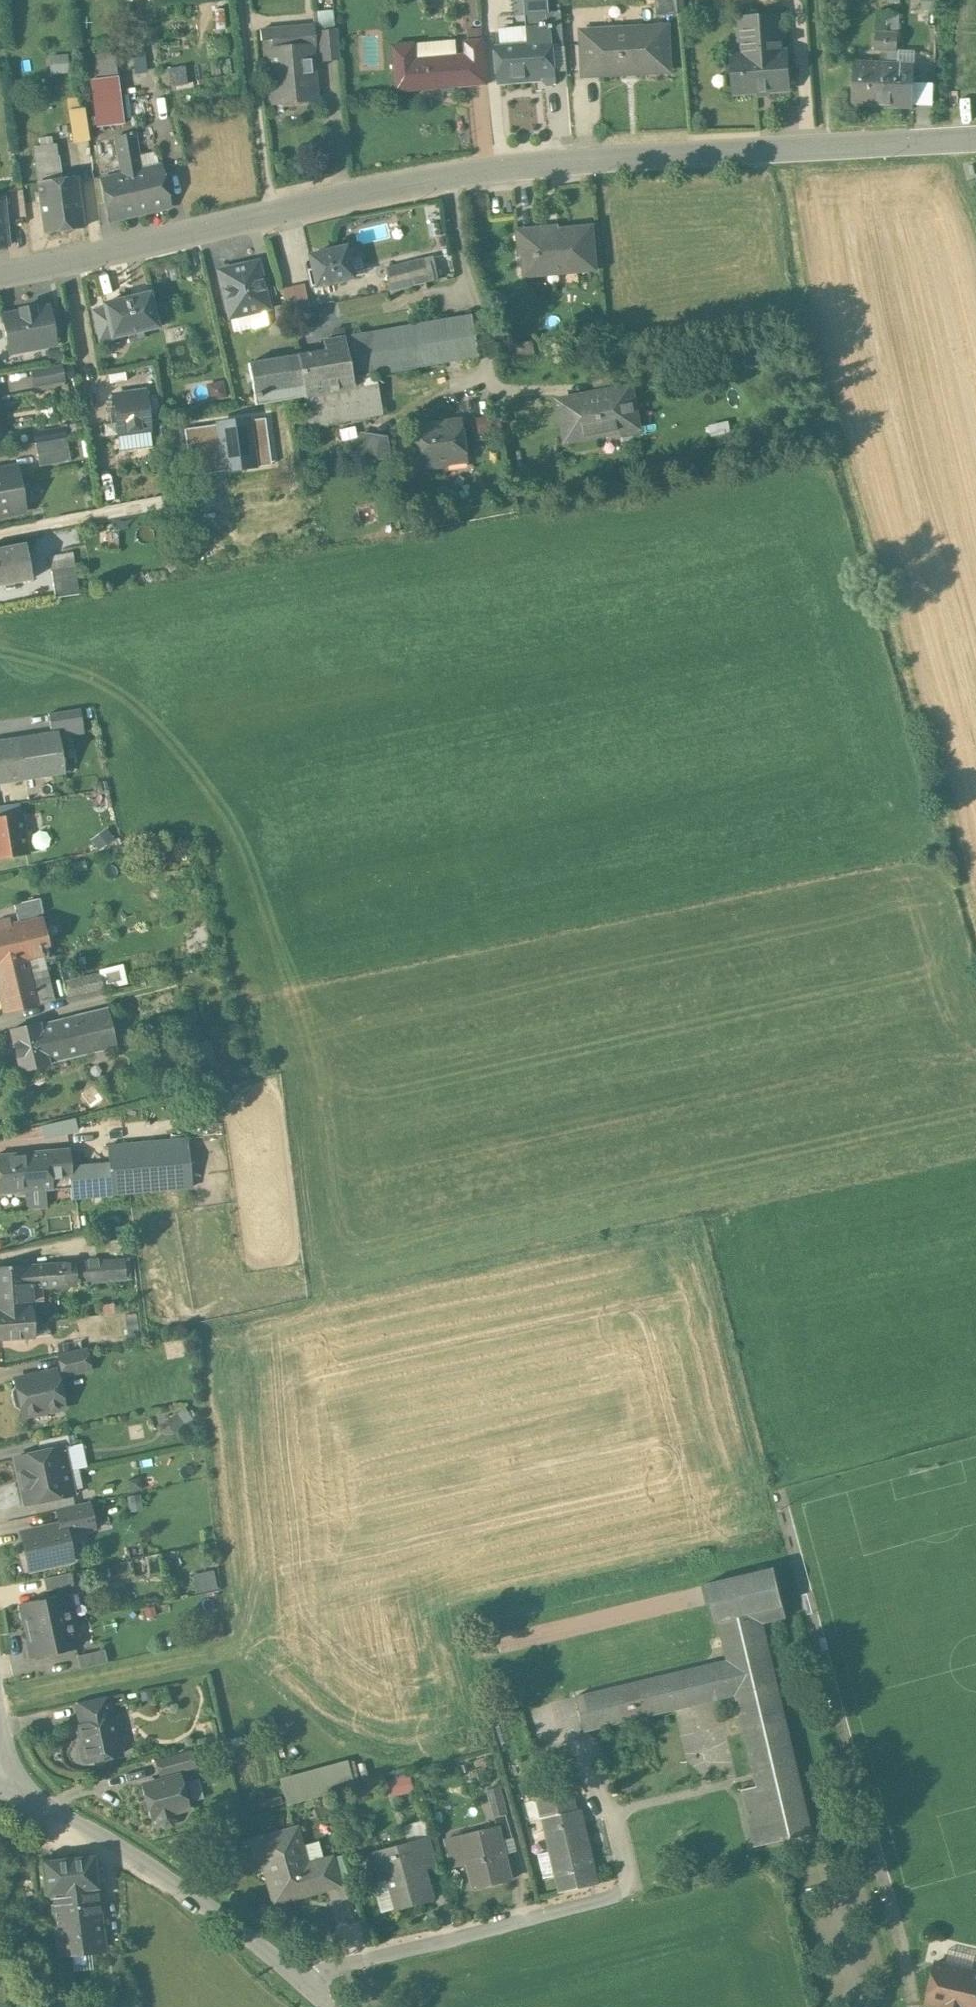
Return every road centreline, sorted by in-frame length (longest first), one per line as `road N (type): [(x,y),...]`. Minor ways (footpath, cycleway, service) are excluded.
road 1 (tertiary): [(975,141),(501,168),(0,277)]
road 2 (residential): [(329,2006),(157,1869),(7,1787)]

